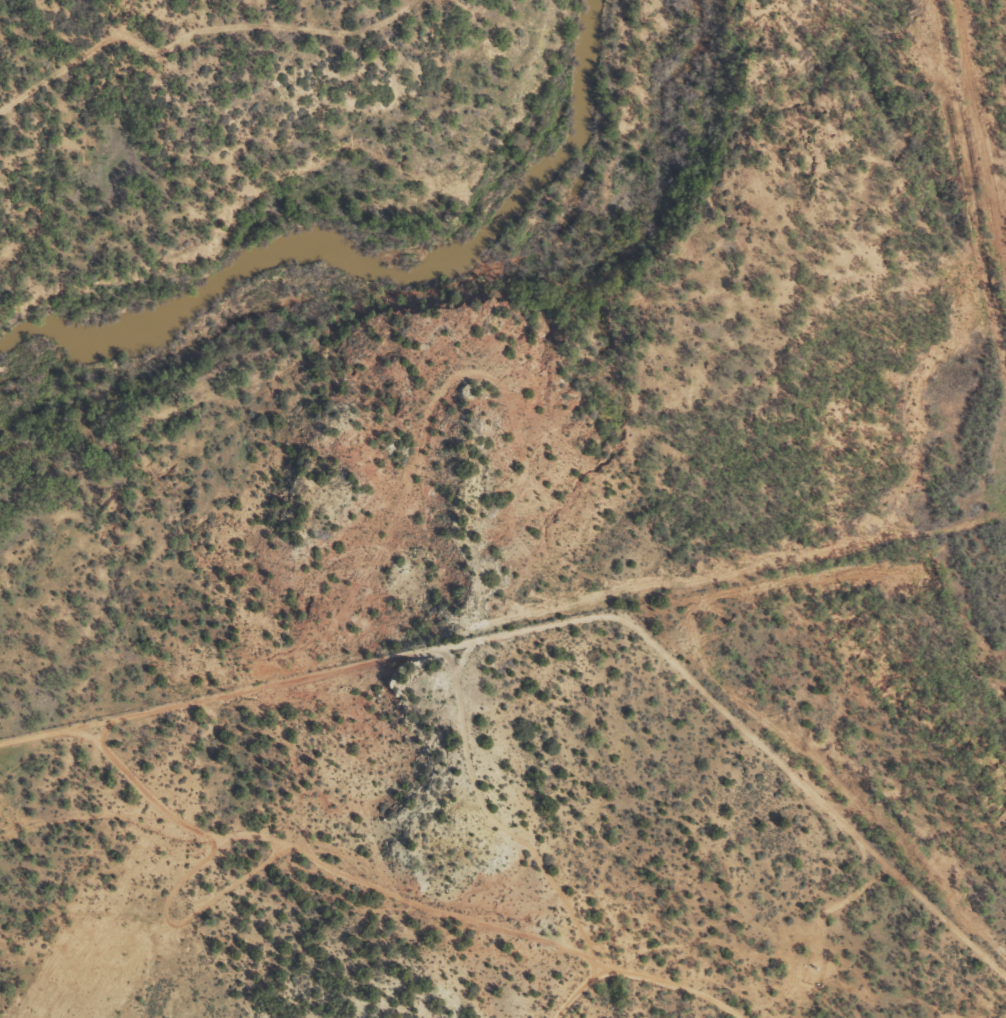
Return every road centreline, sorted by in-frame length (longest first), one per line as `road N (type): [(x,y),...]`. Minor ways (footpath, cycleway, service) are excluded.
road 1 (residential): [(739,1017),(653,975),(557,985),(518,1017)]

